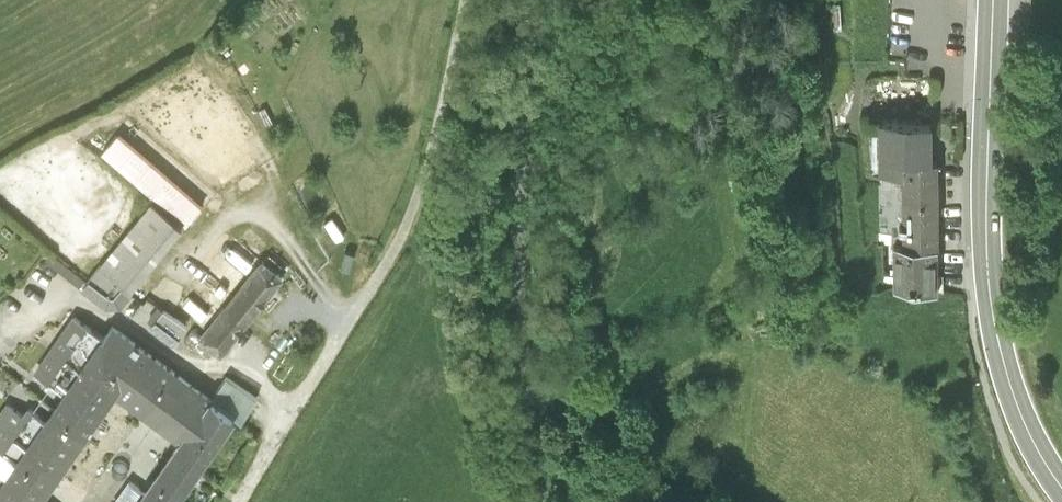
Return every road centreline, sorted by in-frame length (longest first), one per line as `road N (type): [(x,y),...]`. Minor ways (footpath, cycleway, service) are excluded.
road 1 (secondary): [(993,0),(993,334),(1006,390),(1061,494)]
road 2 (track): [(462,0),(445,97),(408,218),(350,312)]
road 3 (track): [(928,58),(922,79),(858,97),(857,140)]

